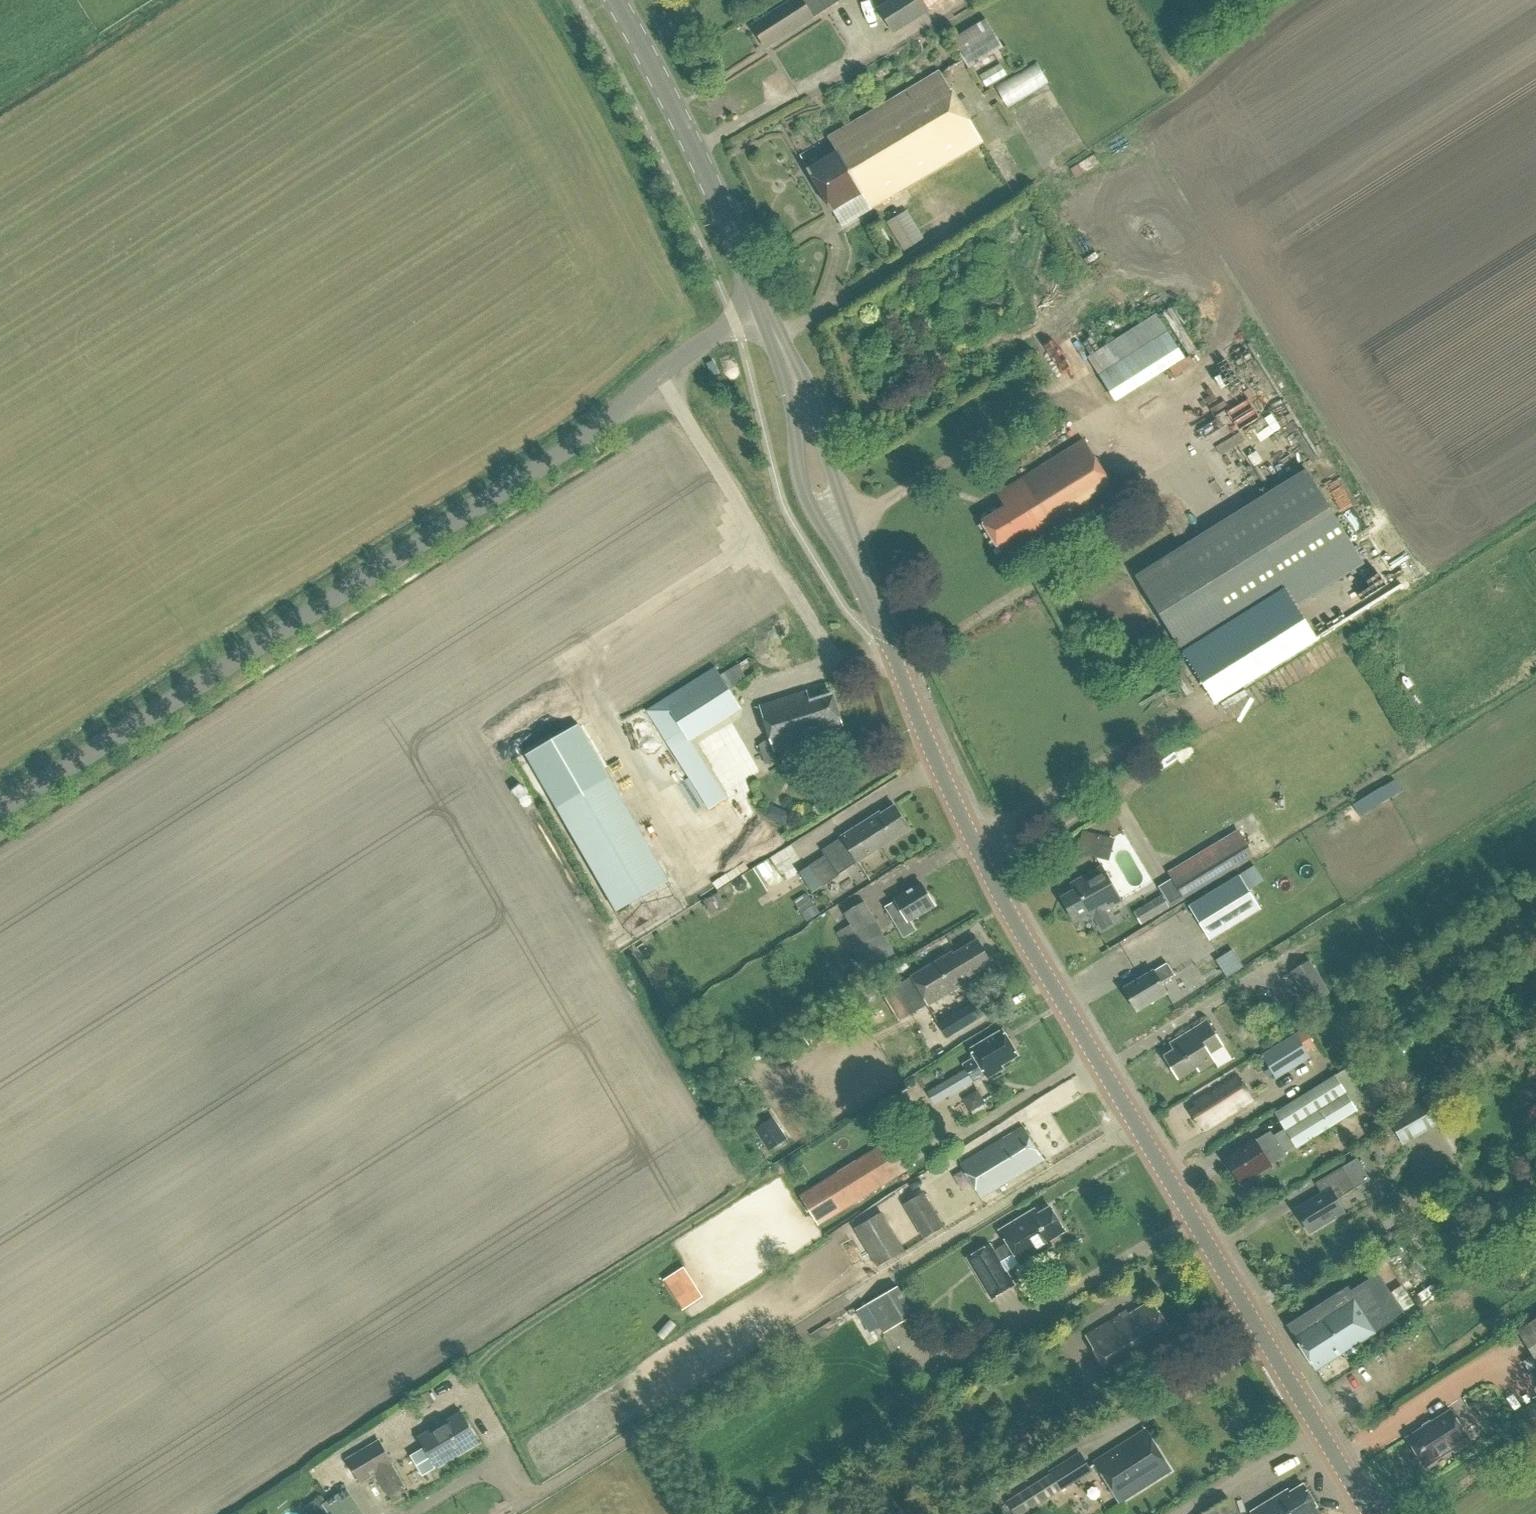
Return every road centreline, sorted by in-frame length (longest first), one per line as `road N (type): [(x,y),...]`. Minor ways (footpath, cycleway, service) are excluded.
road 1 (secondary): [(1370,1513),(1049,979),(917,720),(858,570)]
road 2 (unclassified): [(0,809),(612,420),(673,361),(760,304)]
road 3 (track): [(765,543),(572,666),(663,824)]
road 4 (track): [(660,373),(837,672)]
road 5 (secondary): [(760,304),(698,153),(618,0)]
road 6 (secondary): [(760,304),(791,405),(800,479),(858,570)]
road 7 (secondary): [(858,570),(808,382),(760,304)]
road 8 (track): [(1389,1513),(1535,1423)]

